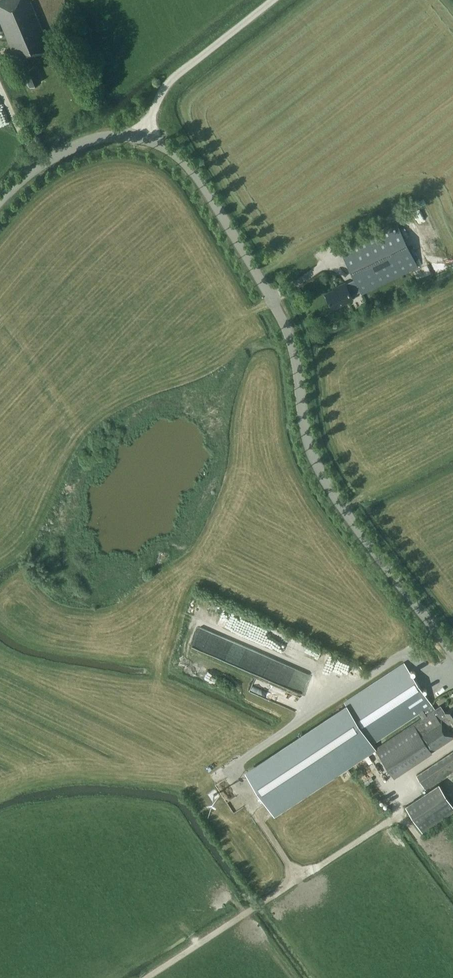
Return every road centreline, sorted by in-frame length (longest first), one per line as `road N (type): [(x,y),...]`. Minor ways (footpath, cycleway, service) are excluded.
road 1 (tertiary): [(452,654),(318,466),(288,329),(209,192),(182,158),(144,137)]
road 2 (unclassified): [(144,137),(173,77),(272,0)]
road 3 (tertiary): [(144,137),(107,135),(73,146),(0,200)]
road 4 (track): [(282,889),(146,977)]

